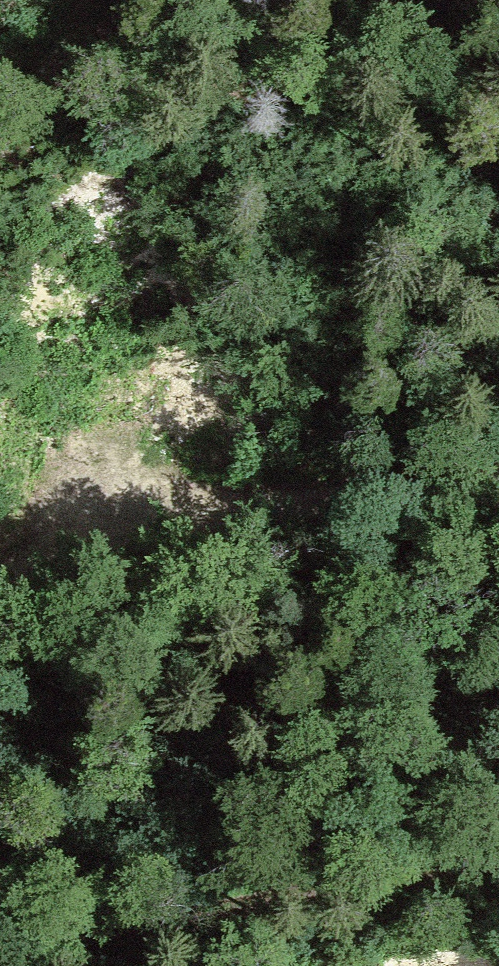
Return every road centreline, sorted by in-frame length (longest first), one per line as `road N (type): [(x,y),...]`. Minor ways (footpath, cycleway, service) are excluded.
road 1 (track): [(498,473),(145,528),(0,581)]
road 2 (track): [(25,965),(123,925),(498,851)]
road 3 (track): [(0,91),(103,0)]

